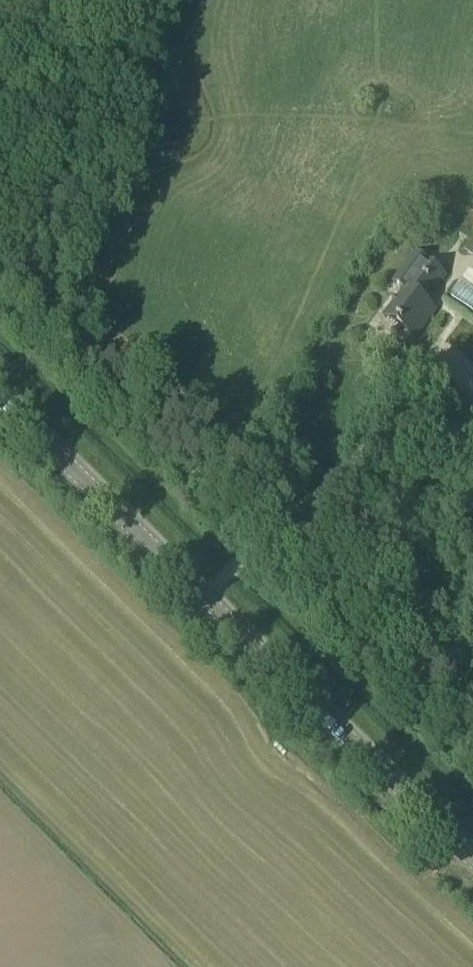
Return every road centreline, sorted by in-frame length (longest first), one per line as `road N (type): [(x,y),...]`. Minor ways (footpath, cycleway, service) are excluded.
road 1 (secondary): [(472,858),(0,395)]
road 2 (track): [(205,594),(287,513),(322,493),(423,369),(472,400)]

